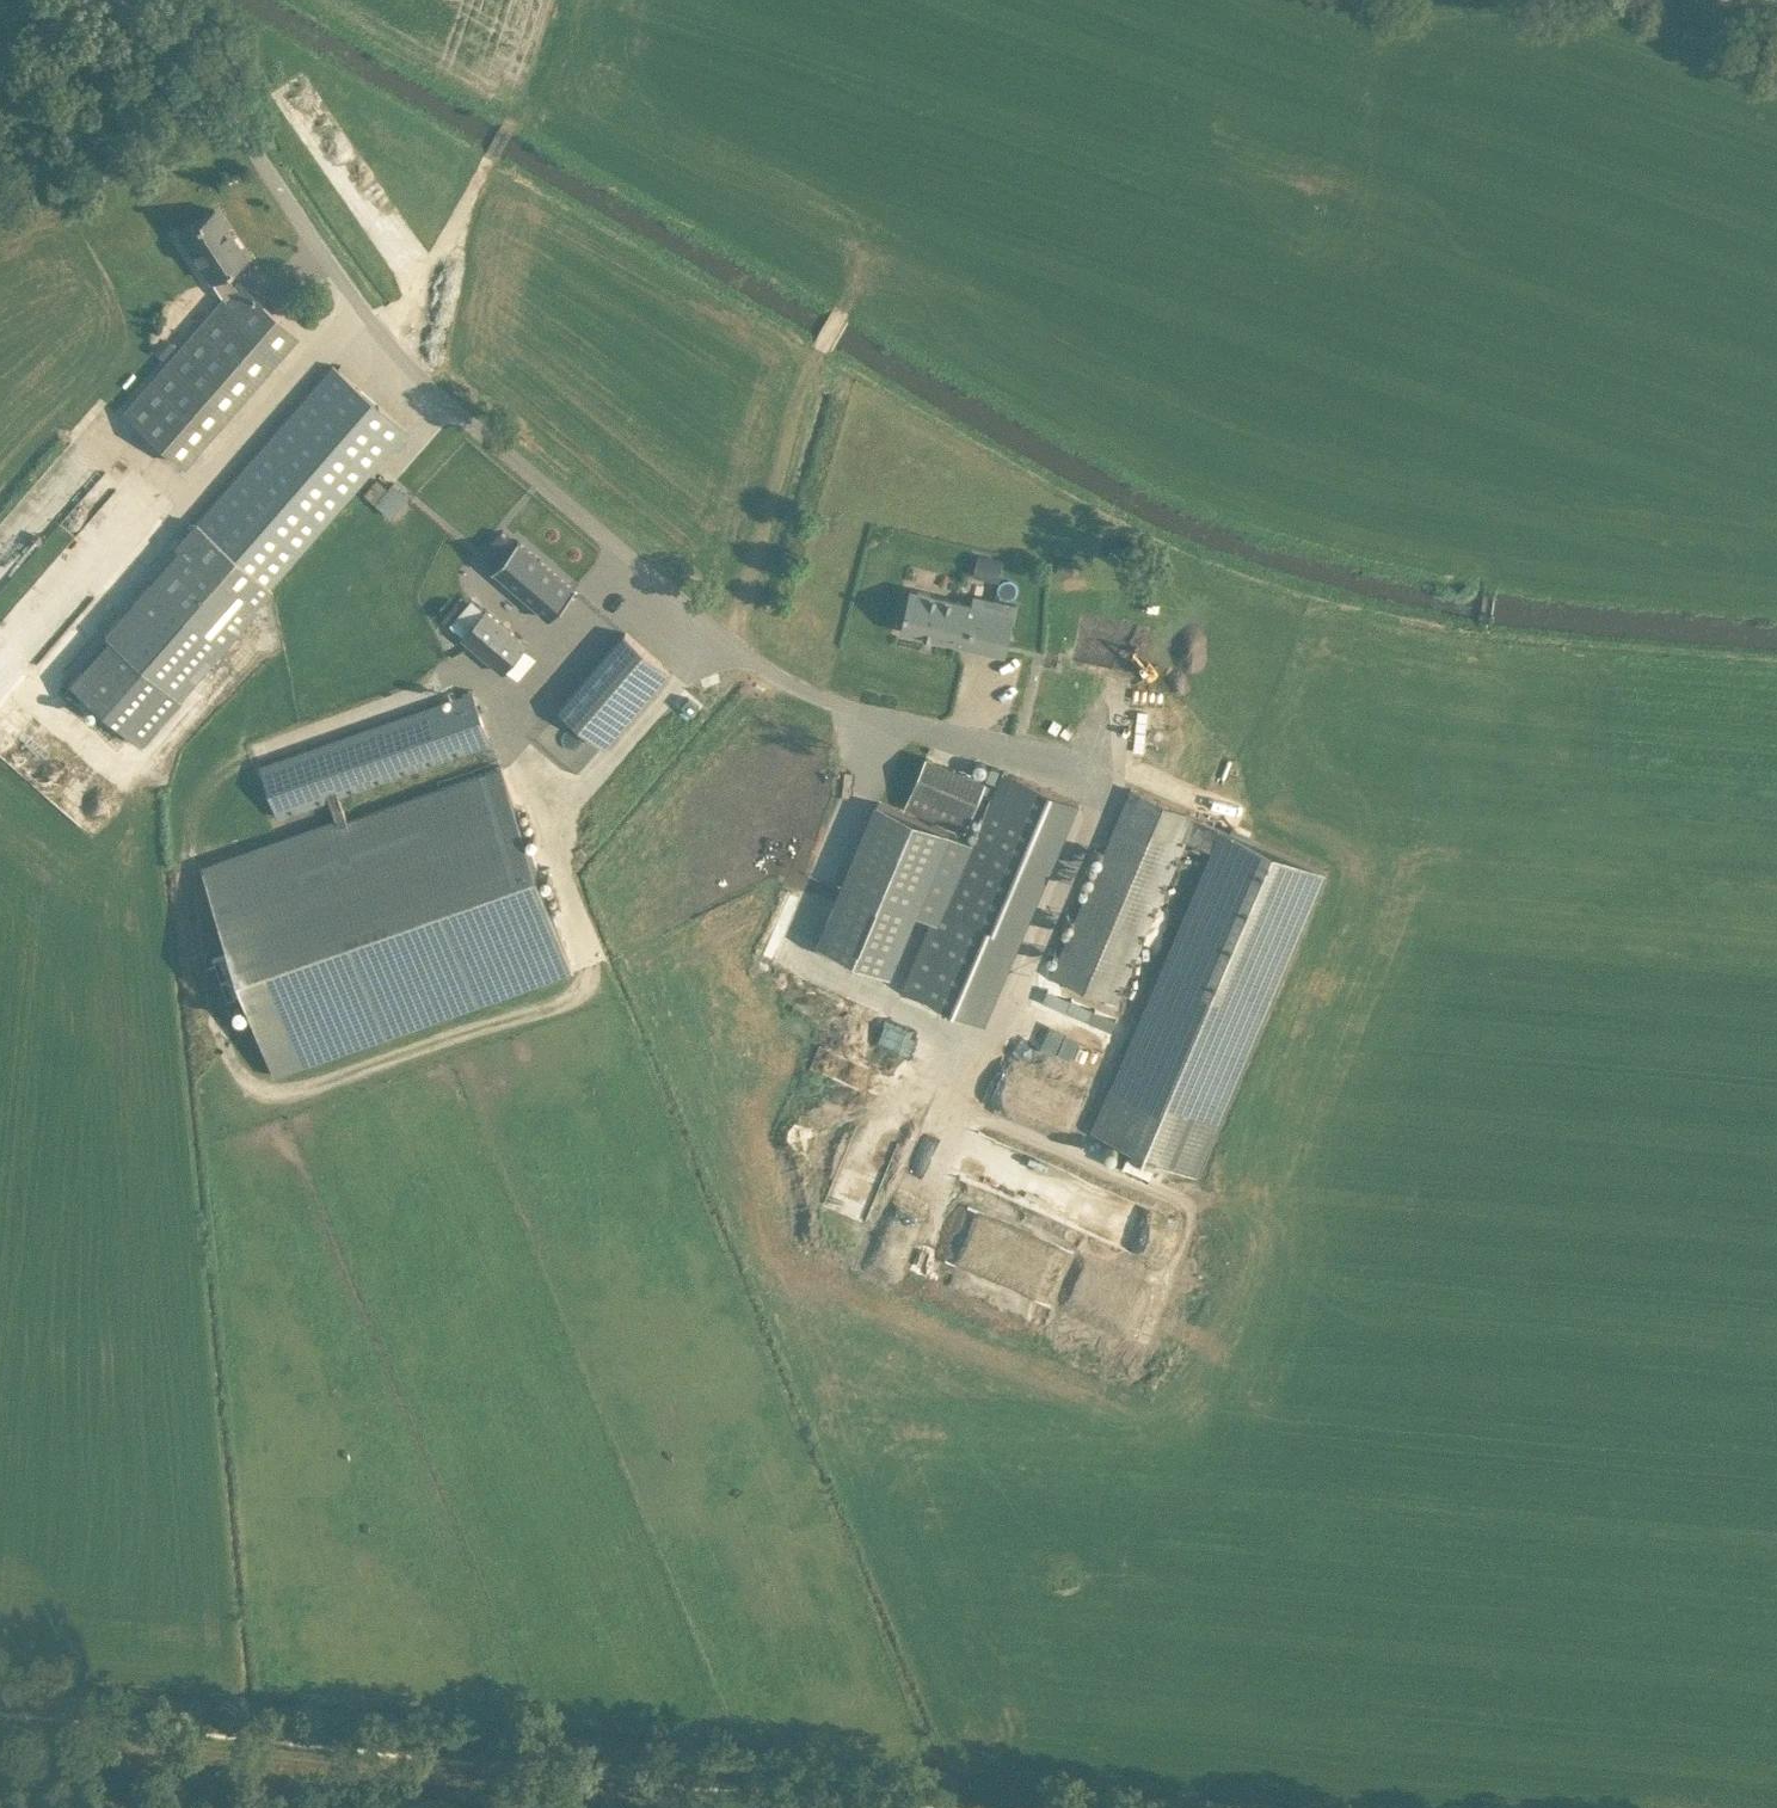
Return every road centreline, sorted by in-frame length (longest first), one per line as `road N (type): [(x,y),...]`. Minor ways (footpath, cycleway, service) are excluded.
road 1 (unclassified): [(781,695),(428,405),(181,77),(83,0)]
road 2 (track): [(0,1735),(761,1807)]
road 3 (track): [(382,344),(535,73),(558,0)]
road 4 (unclassified): [(0,128),(54,0)]

